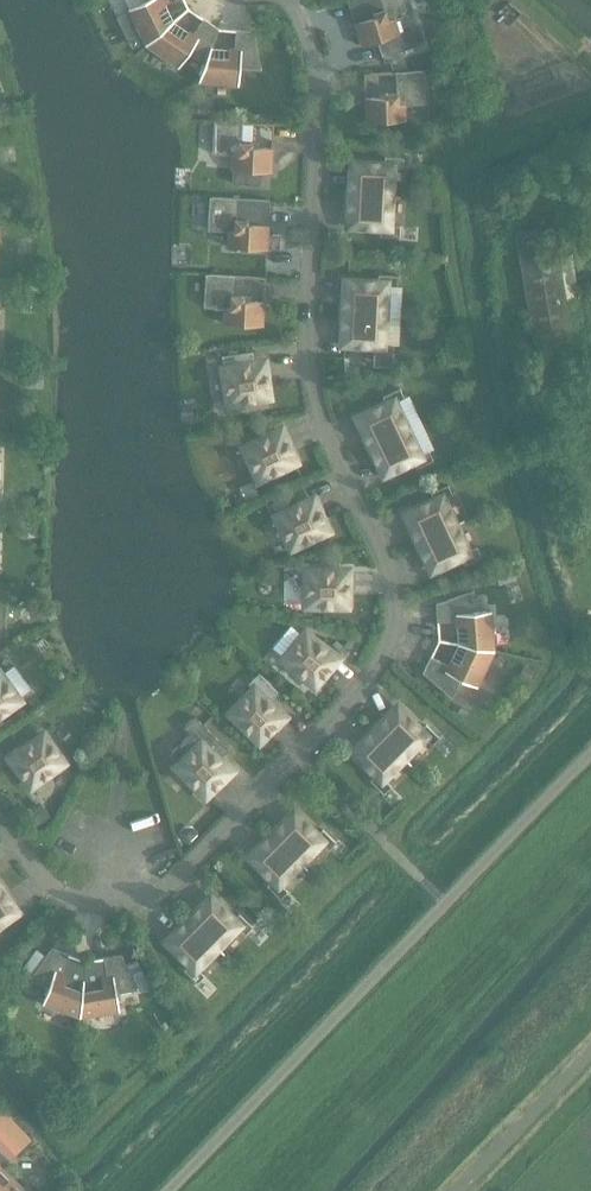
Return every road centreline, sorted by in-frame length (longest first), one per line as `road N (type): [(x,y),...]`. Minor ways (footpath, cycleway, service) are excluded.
road 1 (residential): [(288,0),(308,32),(317,73),(307,370),(315,415),(388,564),(395,613),(388,639),(375,670),(295,756),(146,900),(98,905),(66,897),(0,819)]
road 2 (unclassified): [(169,1190),(590,759)]

